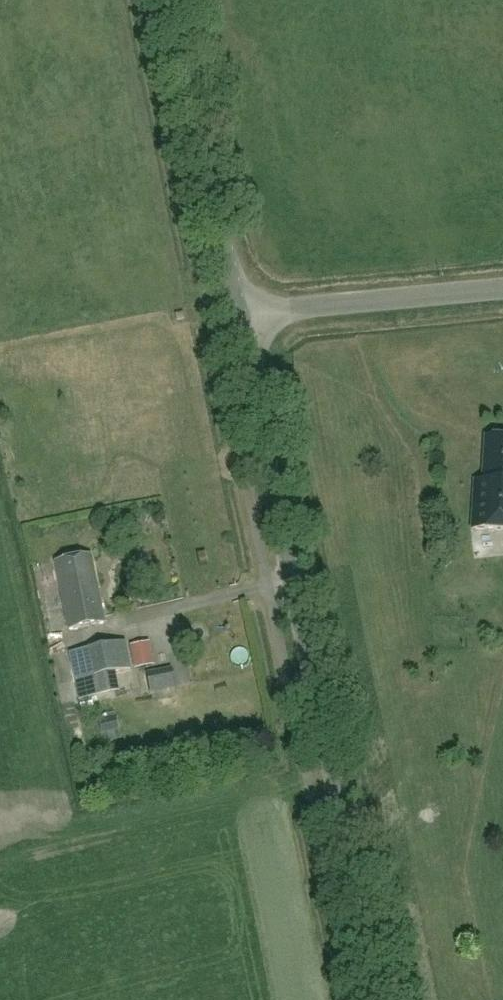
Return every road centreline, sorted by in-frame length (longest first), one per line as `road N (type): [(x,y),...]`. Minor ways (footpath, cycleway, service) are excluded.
road 1 (unclassified): [(382,999),(246,314)]
road 2 (unclassified): [(246,314),(202,156),(172,0)]
road 3 (unclassified): [(246,314),(502,290)]

